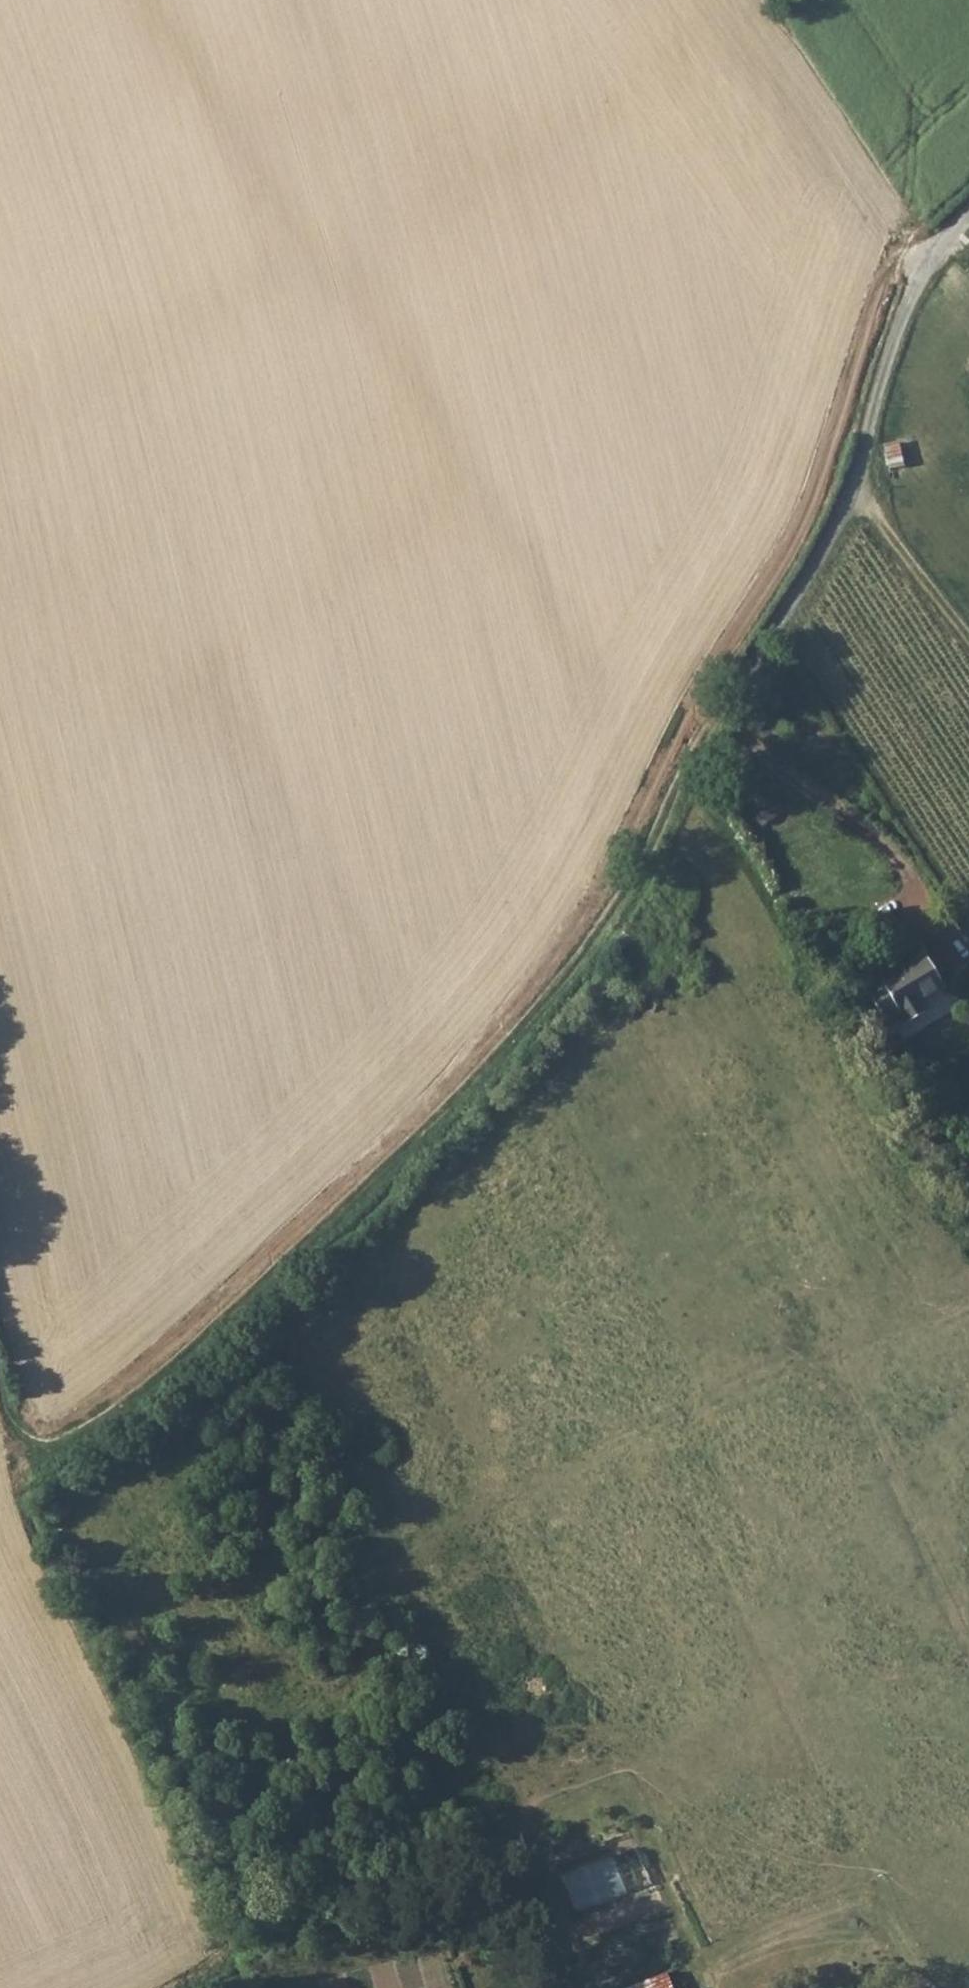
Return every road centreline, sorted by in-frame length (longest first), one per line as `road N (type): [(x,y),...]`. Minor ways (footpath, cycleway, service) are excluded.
road 1 (track): [(0,1349),(22,1420),(68,1435),(144,1385),(445,1090),(619,879),(744,690)]
road 2 (unclassified): [(744,690),(848,501),(925,274),(968,221)]

